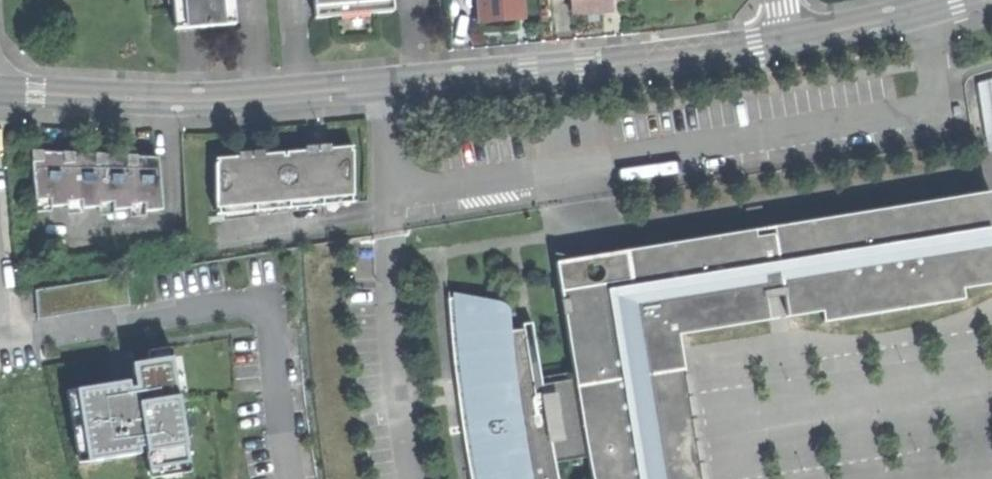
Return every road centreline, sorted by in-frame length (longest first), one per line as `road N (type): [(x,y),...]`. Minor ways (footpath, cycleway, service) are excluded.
road 1 (residential): [(0,93),(178,97),(384,84),(789,40)]
road 2 (residential): [(0,330),(19,339),(243,306),(274,321),(297,478)]
road 3 (residential): [(789,40),(960,0)]

